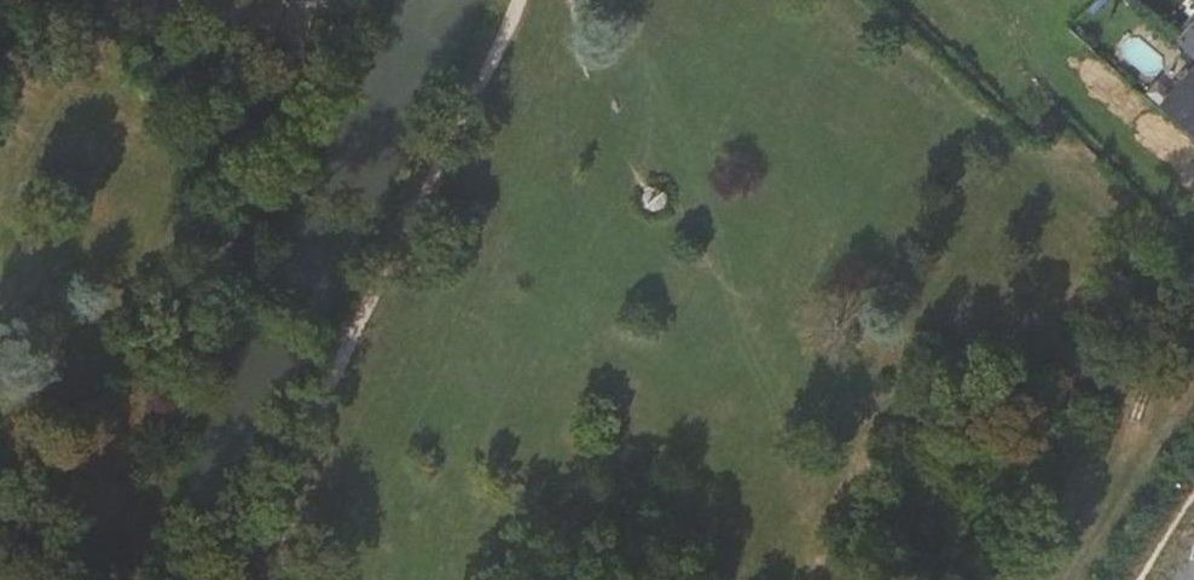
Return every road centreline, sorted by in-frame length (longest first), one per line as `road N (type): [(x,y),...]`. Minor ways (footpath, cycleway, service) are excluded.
road 1 (track): [(0,234),(140,26)]

